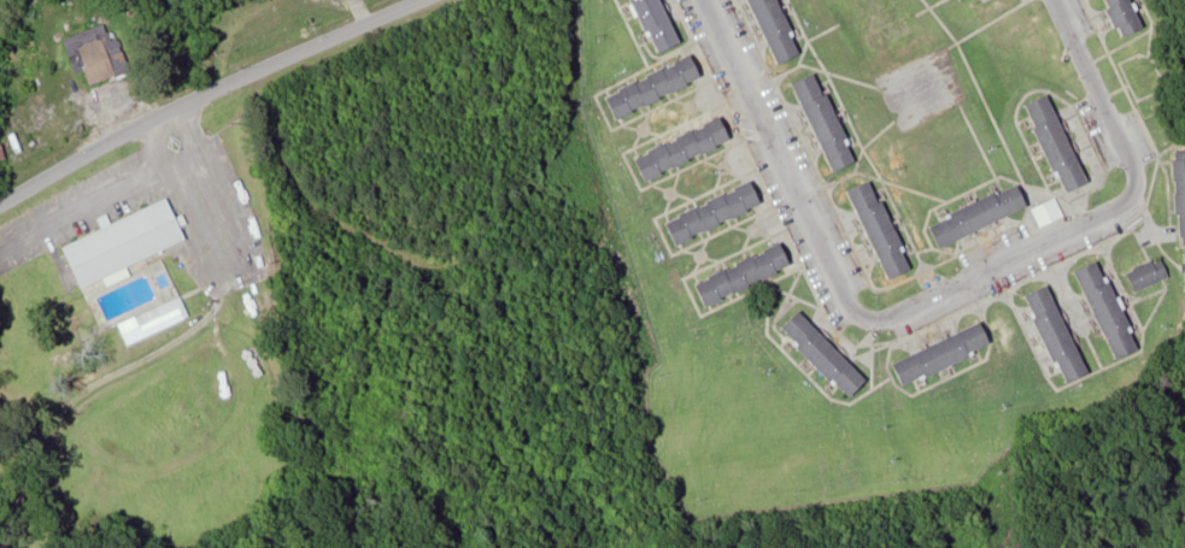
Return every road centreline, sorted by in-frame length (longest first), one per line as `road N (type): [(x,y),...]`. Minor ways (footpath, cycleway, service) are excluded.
road 1 (primary): [(0,203),(172,107),(415,0)]
road 2 (residential): [(706,0),(847,297),(866,316)]
road 3 (residential): [(866,316),(893,314),(1117,205),(1136,187)]
road 4 (residential): [(1136,187),(1136,169),(1060,0)]

